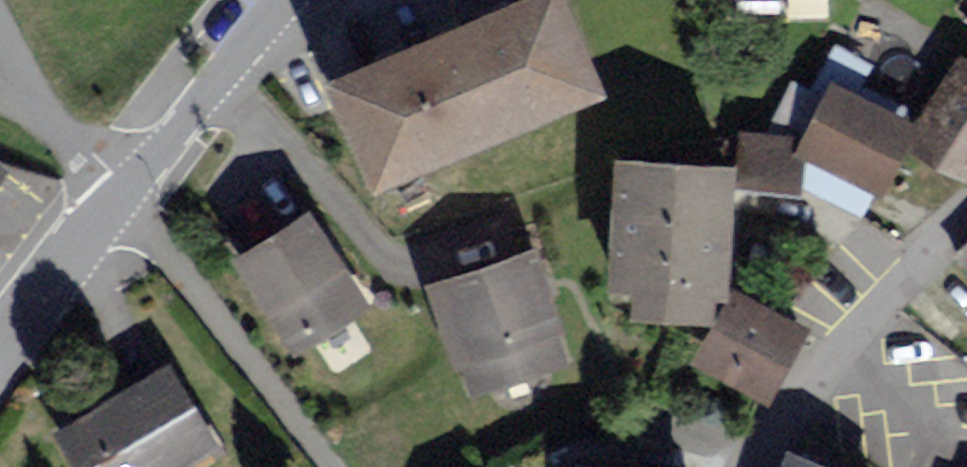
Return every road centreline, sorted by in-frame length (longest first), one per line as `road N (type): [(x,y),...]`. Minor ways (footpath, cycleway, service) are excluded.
road 1 (residential): [(121,190),(189,296),(326,466)]
road 2 (residential): [(749,466),(811,379),(966,211)]
road 3 (residential): [(267,0),(121,190)]
road 4 (residential): [(97,223),(0,35)]
road 5 (residential): [(97,223),(0,346)]

